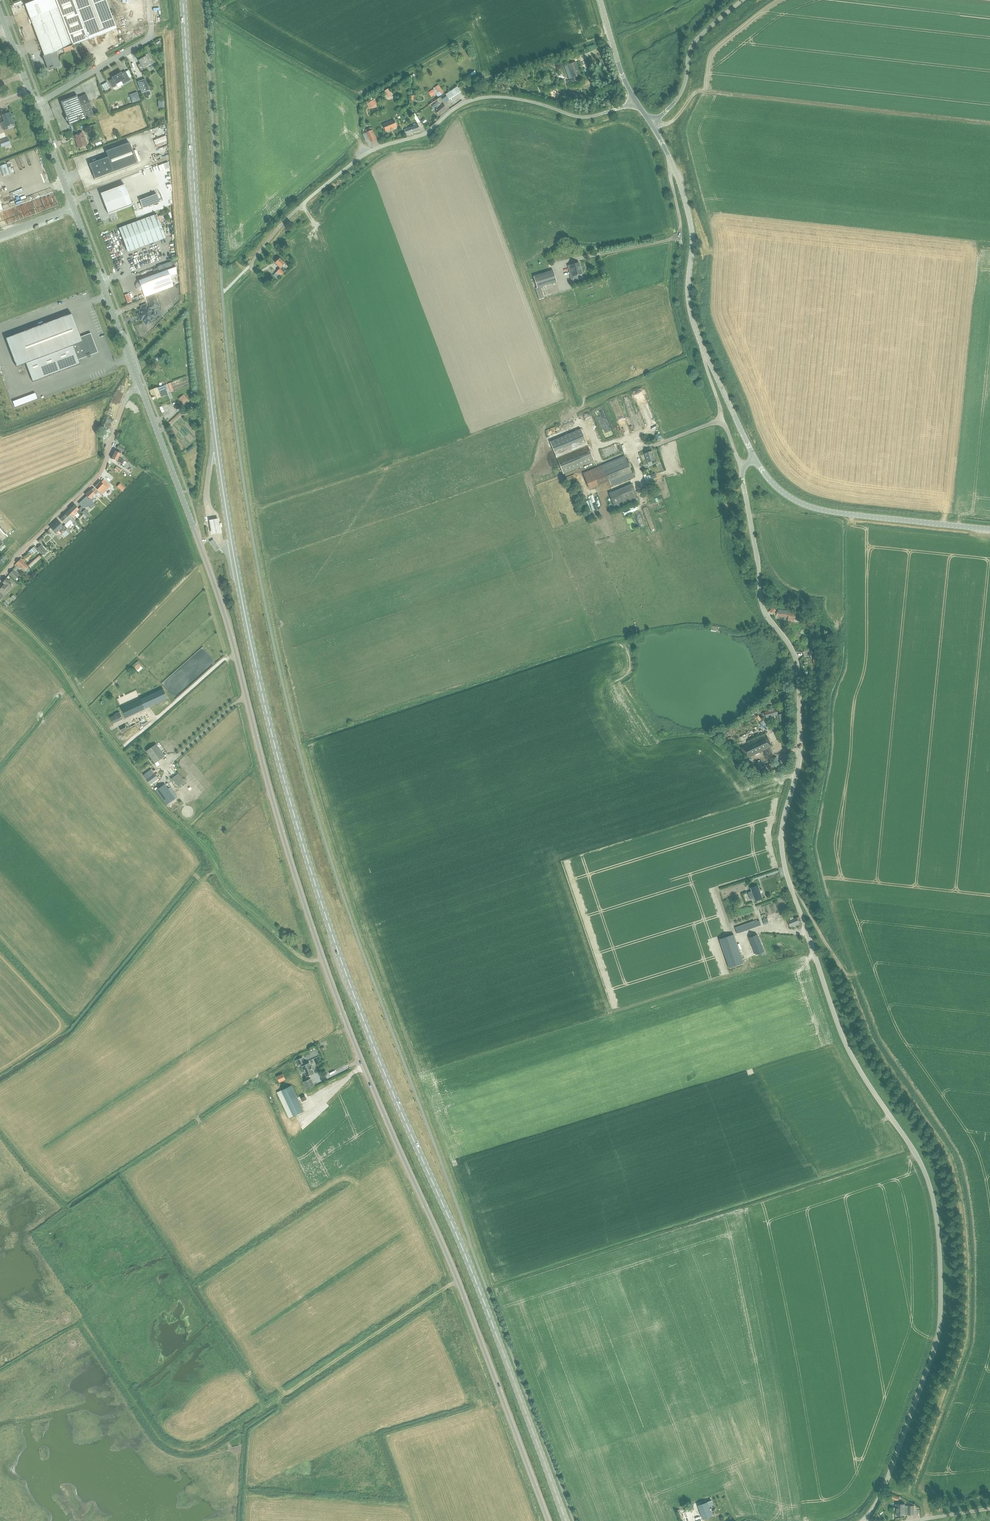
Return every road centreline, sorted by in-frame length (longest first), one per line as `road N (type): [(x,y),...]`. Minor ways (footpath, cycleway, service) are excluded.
road 1 (secondary): [(182,0),(215,436),(280,762),(364,1018),(565,1520)]
road 2 (tertiary): [(548,1520),(323,958),(224,611),(141,386)]
road 3 (unclassified): [(864,1520),(886,1483),(933,1352),(938,1234),(916,1156),(843,1036),(782,855),(800,760),(799,665),(763,607),(744,468)]
road 4 (track): [(82,1321),(154,1432),(191,1451),(458,1280)]
road 5 (track): [(323,958),(300,956),(227,888),(207,852),(0,607)]
road 6 (unclassified): [(249,267),(294,213),(354,162),(426,133),(463,104),(504,98),(581,117),(636,101)]
road 7 (track): [(989,126),(699,91),(654,129)]
road 8 (tertiary): [(141,386),(34,105)]
road 9 (tertiary): [(989,530),(814,507),(788,495),(755,460)]
road 10 (unclassified): [(0,576),(101,471),(124,403),(141,386)]
road 11 (tertiary): [(703,346),(689,303),(691,223),(650,122)]
road 12 (unclassified): [(650,122),(680,94),(698,38),(744,0)]
road 13 (residential): [(34,105),(169,24)]
road 14 (unclassified): [(744,468),(703,346)]
road 15 (tertiary): [(755,460),(703,346)]
road 16 (track): [(788,877),(842,970),(858,975)]

